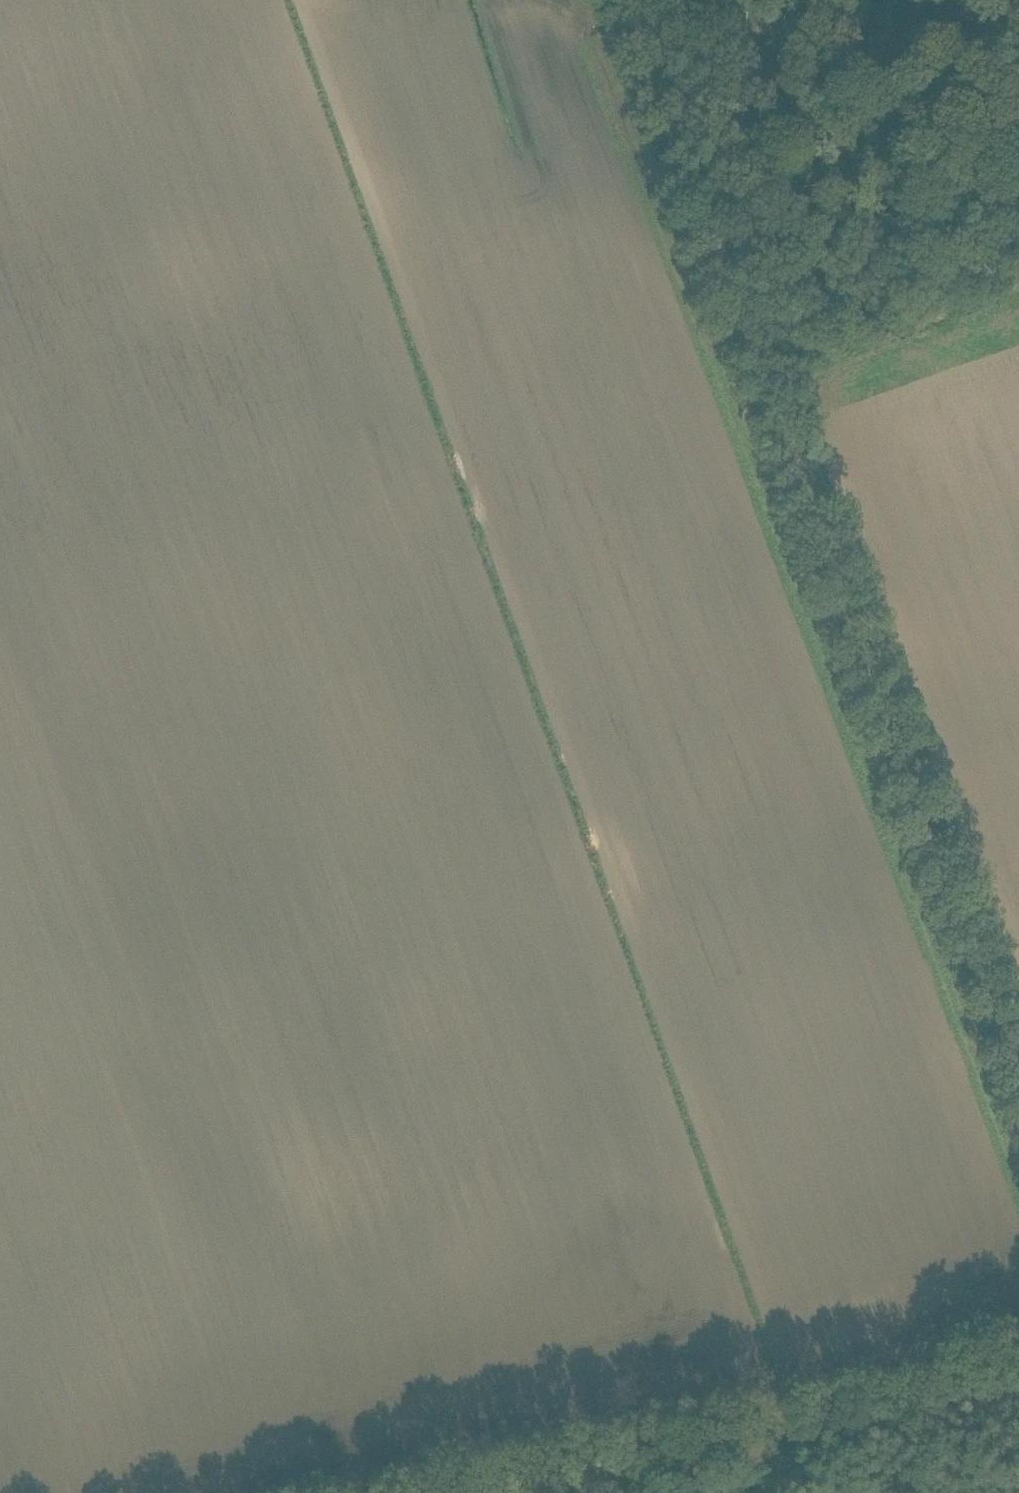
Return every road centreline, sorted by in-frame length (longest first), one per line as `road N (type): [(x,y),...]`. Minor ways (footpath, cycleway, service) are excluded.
road 1 (track): [(1018,1067),(629,0)]
road 2 (track): [(1018,1388),(584,1492)]
road 3 (track): [(1018,257),(755,346)]

